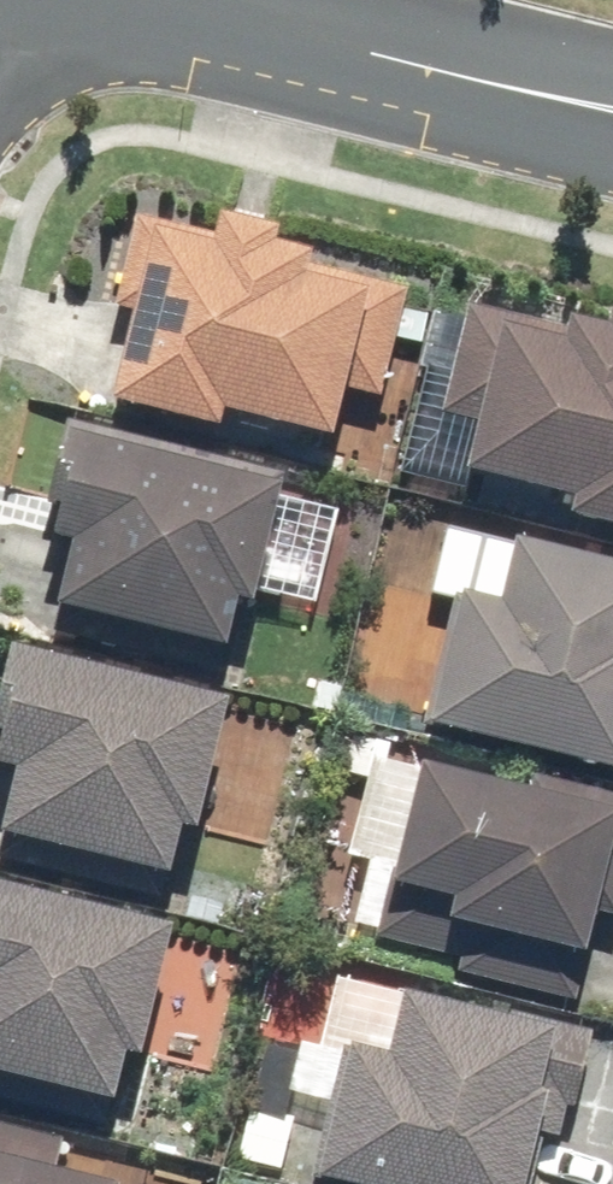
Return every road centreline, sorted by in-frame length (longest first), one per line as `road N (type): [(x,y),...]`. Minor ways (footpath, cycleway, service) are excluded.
road 1 (tertiary): [(611,110),(124,0)]

